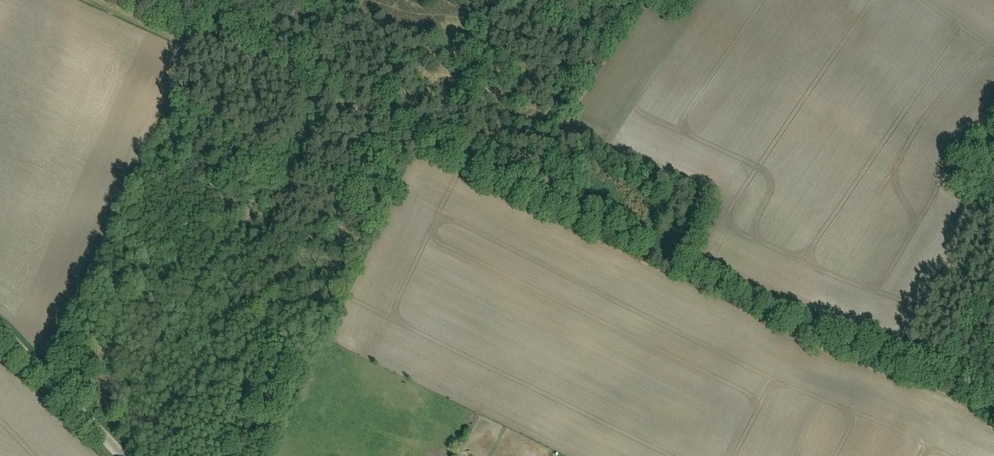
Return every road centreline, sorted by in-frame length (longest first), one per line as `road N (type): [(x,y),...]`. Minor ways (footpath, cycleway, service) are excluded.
road 1 (unclassified): [(116,455),(0,334)]

